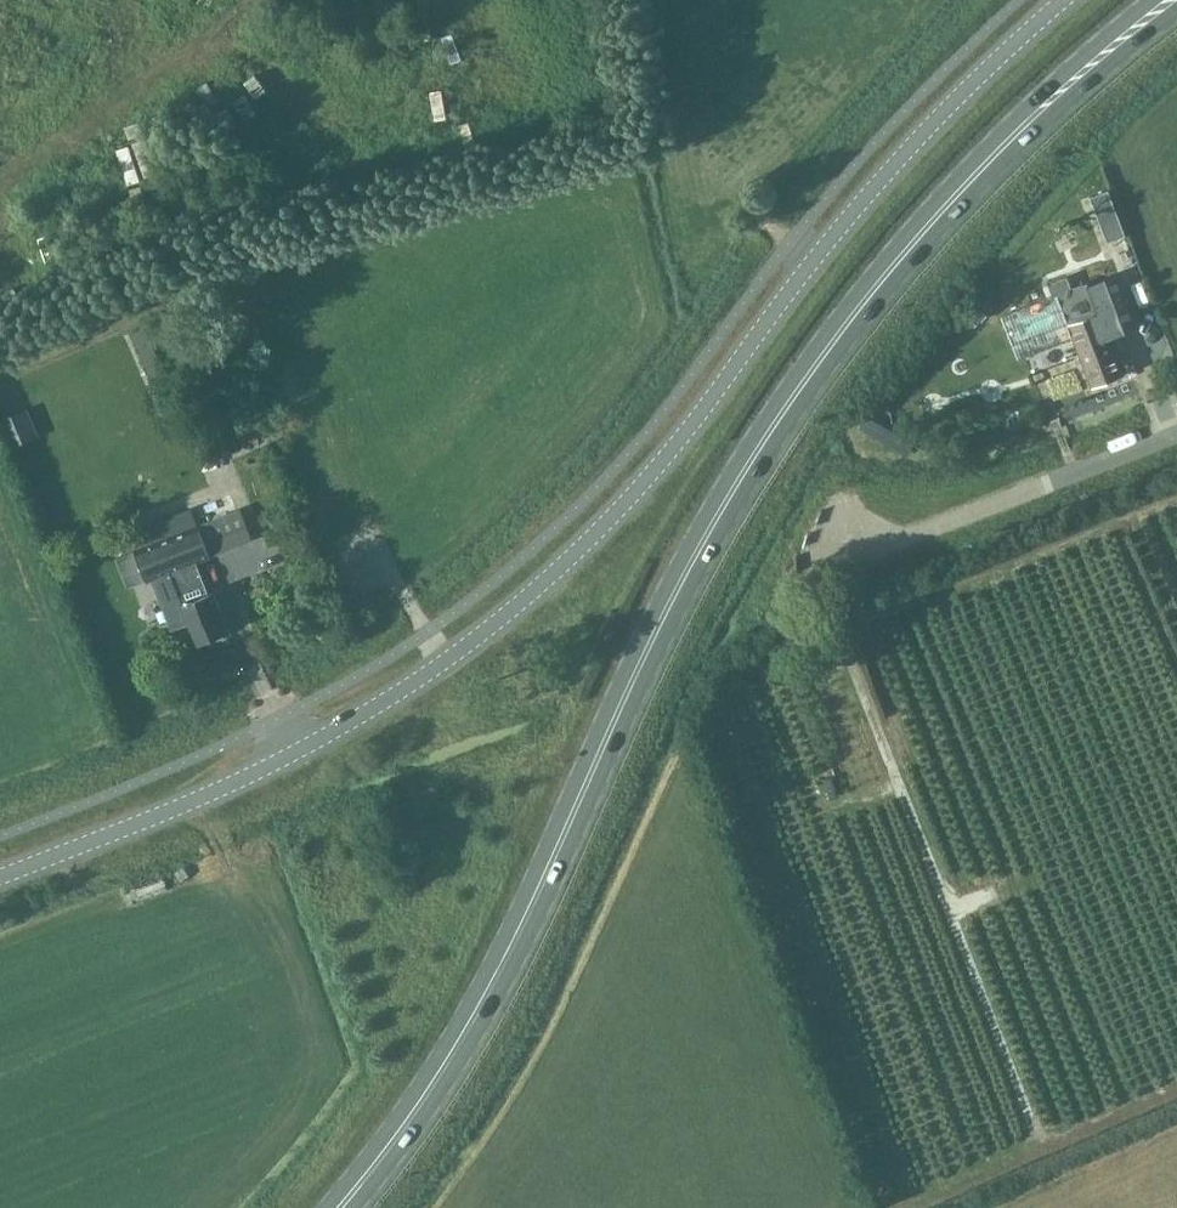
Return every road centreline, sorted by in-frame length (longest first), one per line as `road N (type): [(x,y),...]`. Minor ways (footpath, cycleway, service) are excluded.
road 1 (unclassified): [(0,872),(181,802),(337,729),(482,634),(597,533),(701,417),(912,146),(1067,0)]
road 2 (primary): [(1028,121),(873,291),(742,475),(641,662),(497,977),(429,1091),(340,1207)]
road 3 (unclassified): [(862,556),(1176,432)]
road 4 (primary): [(1028,121),(1055,109),(1176,10)]
road 5 (primary): [(1152,0),(1045,93),(1028,121)]

